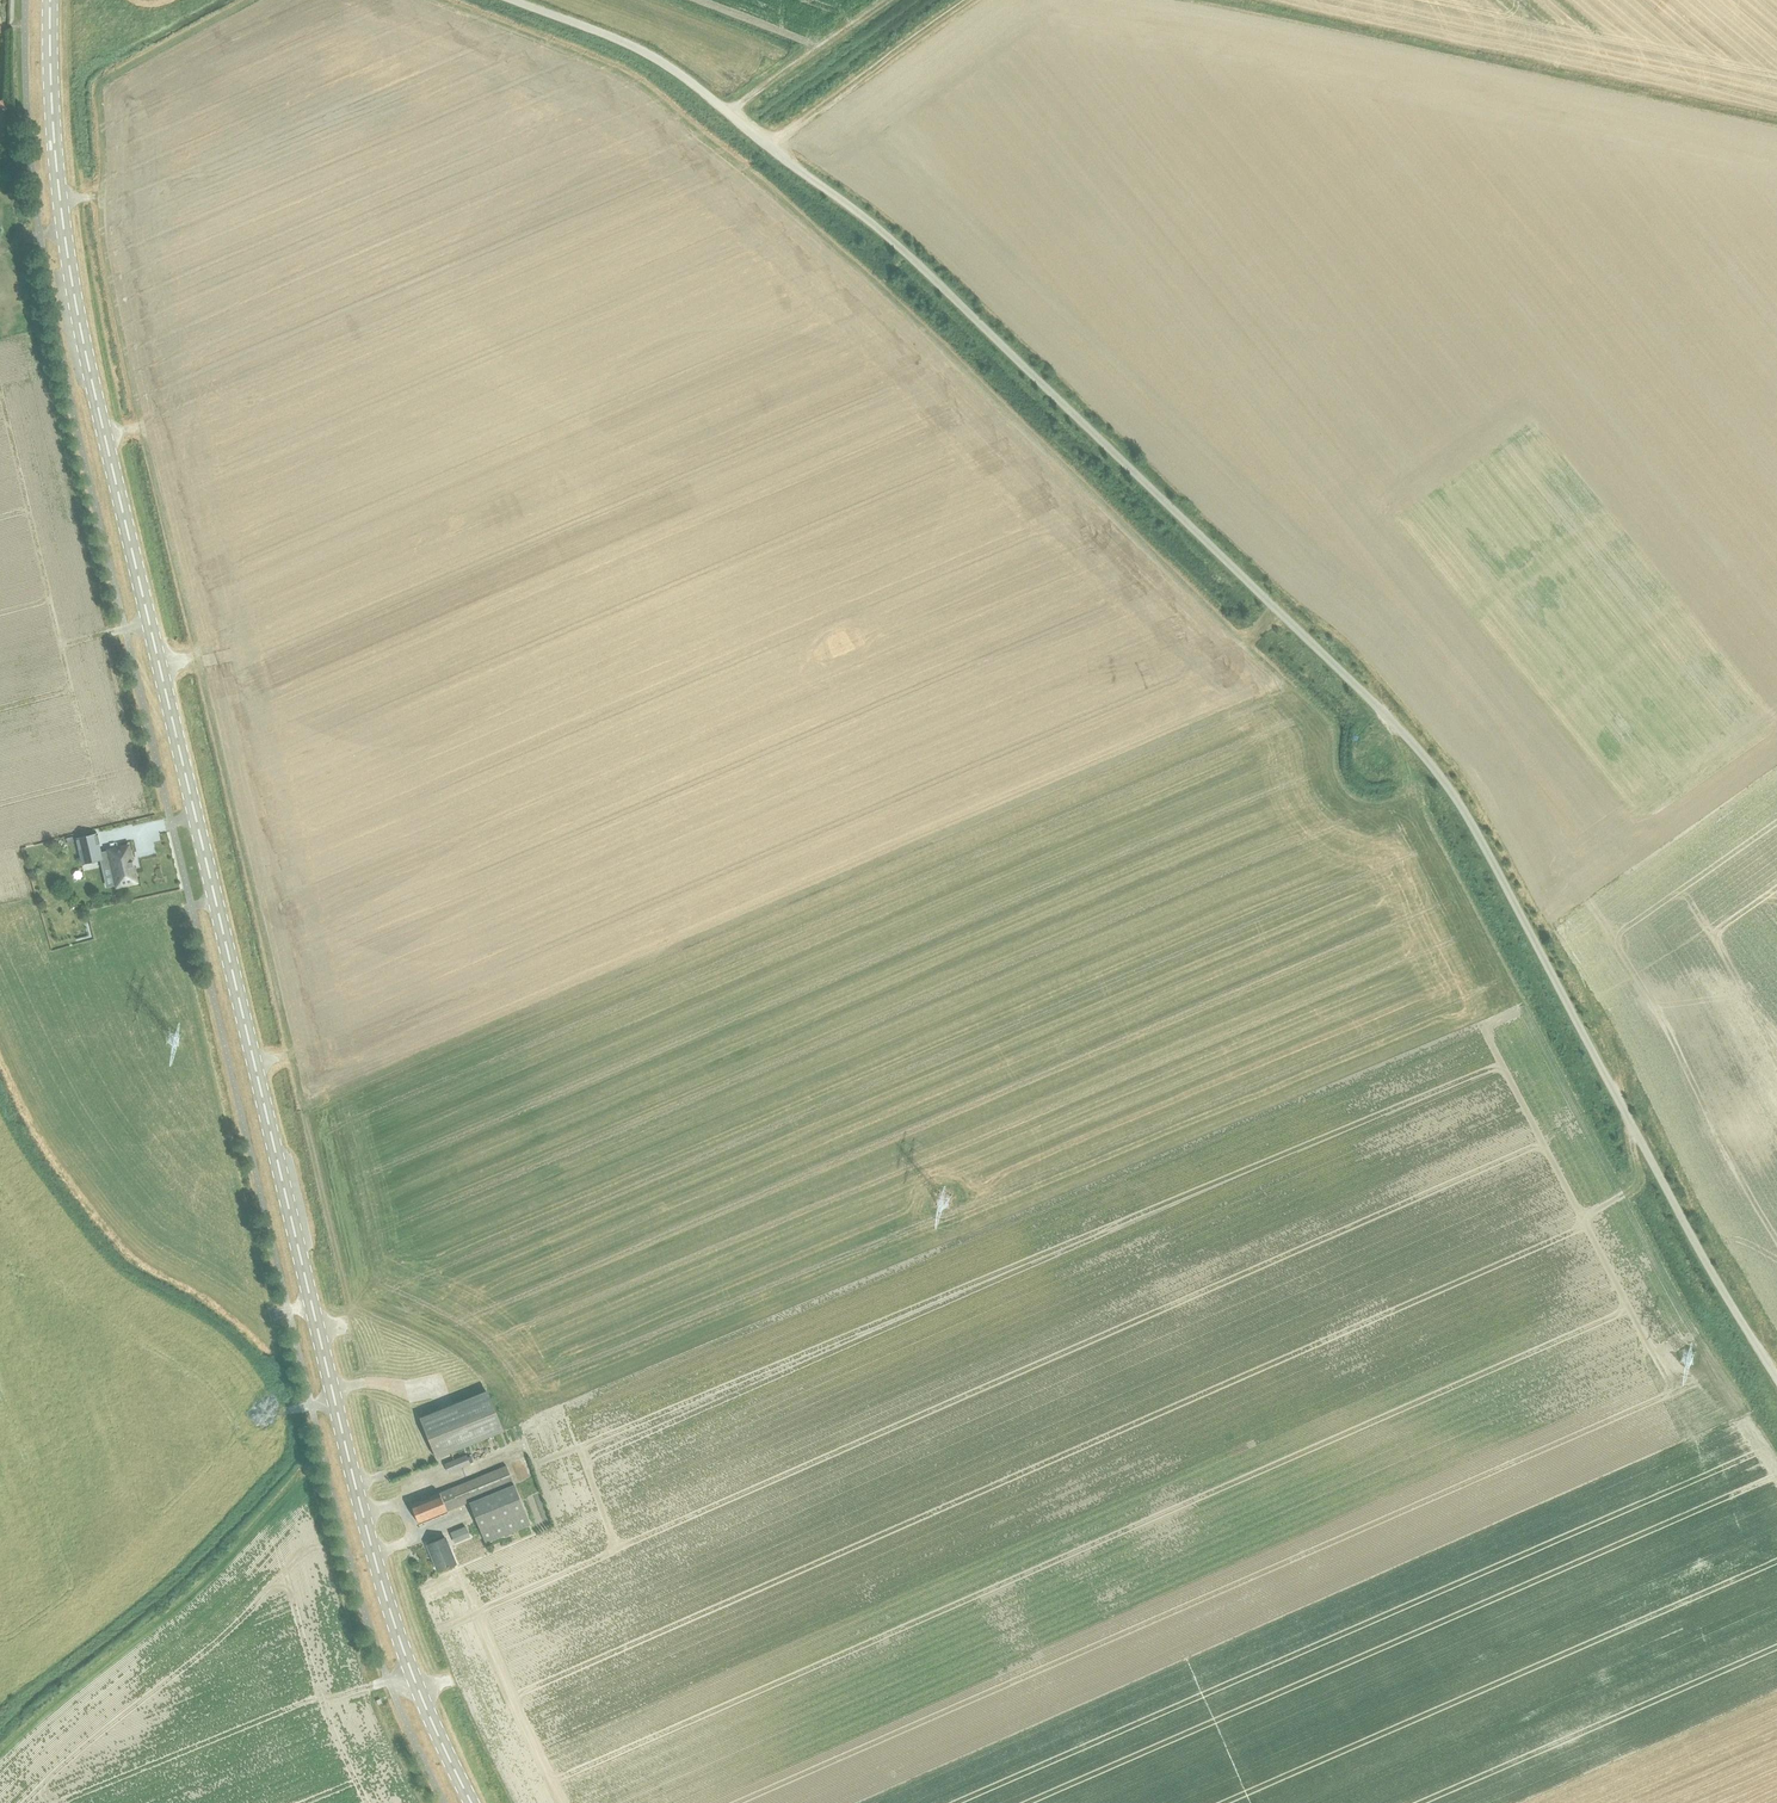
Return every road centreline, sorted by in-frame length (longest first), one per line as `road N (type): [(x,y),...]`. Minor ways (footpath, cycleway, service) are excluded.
road 1 (unclassified): [(1776,1378),(1697,1249),(1495,875),(1419,751),(1385,713),(922,266),(646,55),(508,0)]
road 2 (secondary): [(470,1802),(407,1668),(369,1549),(79,334),(54,149),(49,0)]

